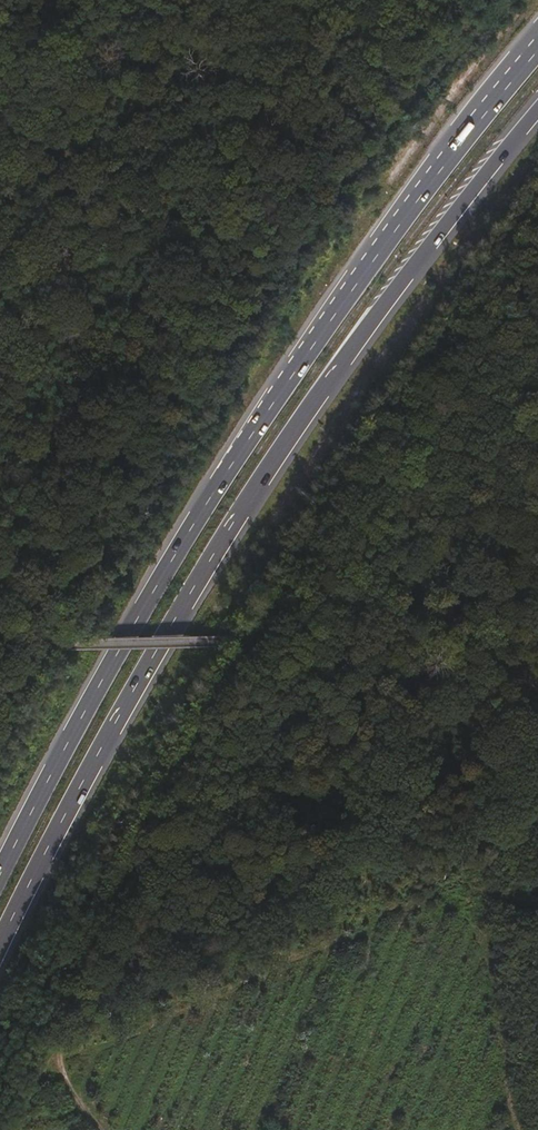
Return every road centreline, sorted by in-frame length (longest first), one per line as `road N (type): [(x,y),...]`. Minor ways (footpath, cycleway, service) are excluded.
road 1 (trunk): [(0,961),(209,565),(351,357),(537,121)]
road 2 (trunk): [(537,49),(352,290),(228,468),(0,875)]
road 3 (track): [(537,643),(233,644)]
road 4 (track): [(50,647),(233,644)]

